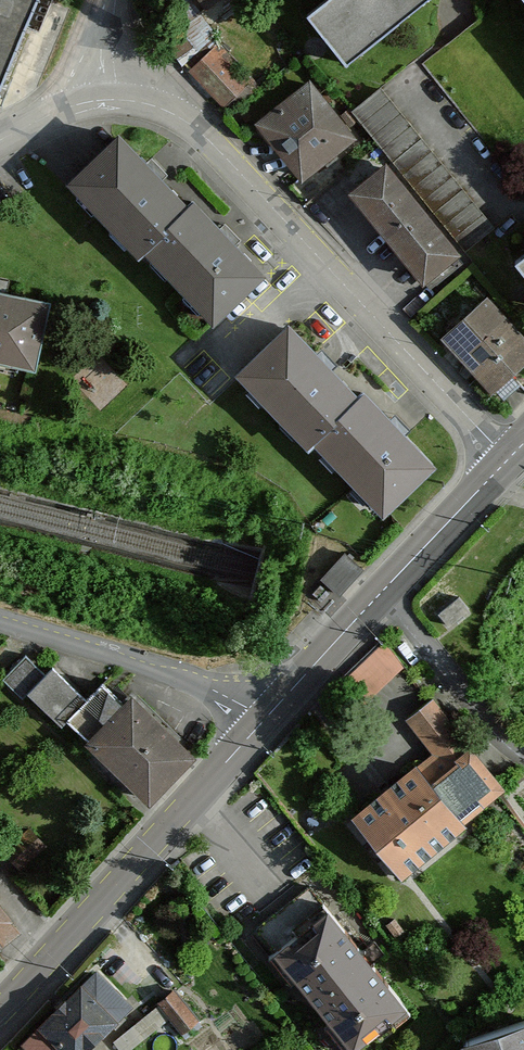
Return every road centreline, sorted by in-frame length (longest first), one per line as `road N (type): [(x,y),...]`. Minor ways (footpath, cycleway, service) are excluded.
road 1 (residential): [(111,100),(161,108),(195,128),(508,460)]
road 2 (tertiary): [(265,721),(0,1014)]
road 3 (residential): [(0,624),(213,690),(265,721)]
road 4 (residential): [(523,756),(495,732),(380,594)]
road 5 (tertiary): [(508,460),(380,594)]
road 6 (tertiary): [(380,594),(265,721)]

